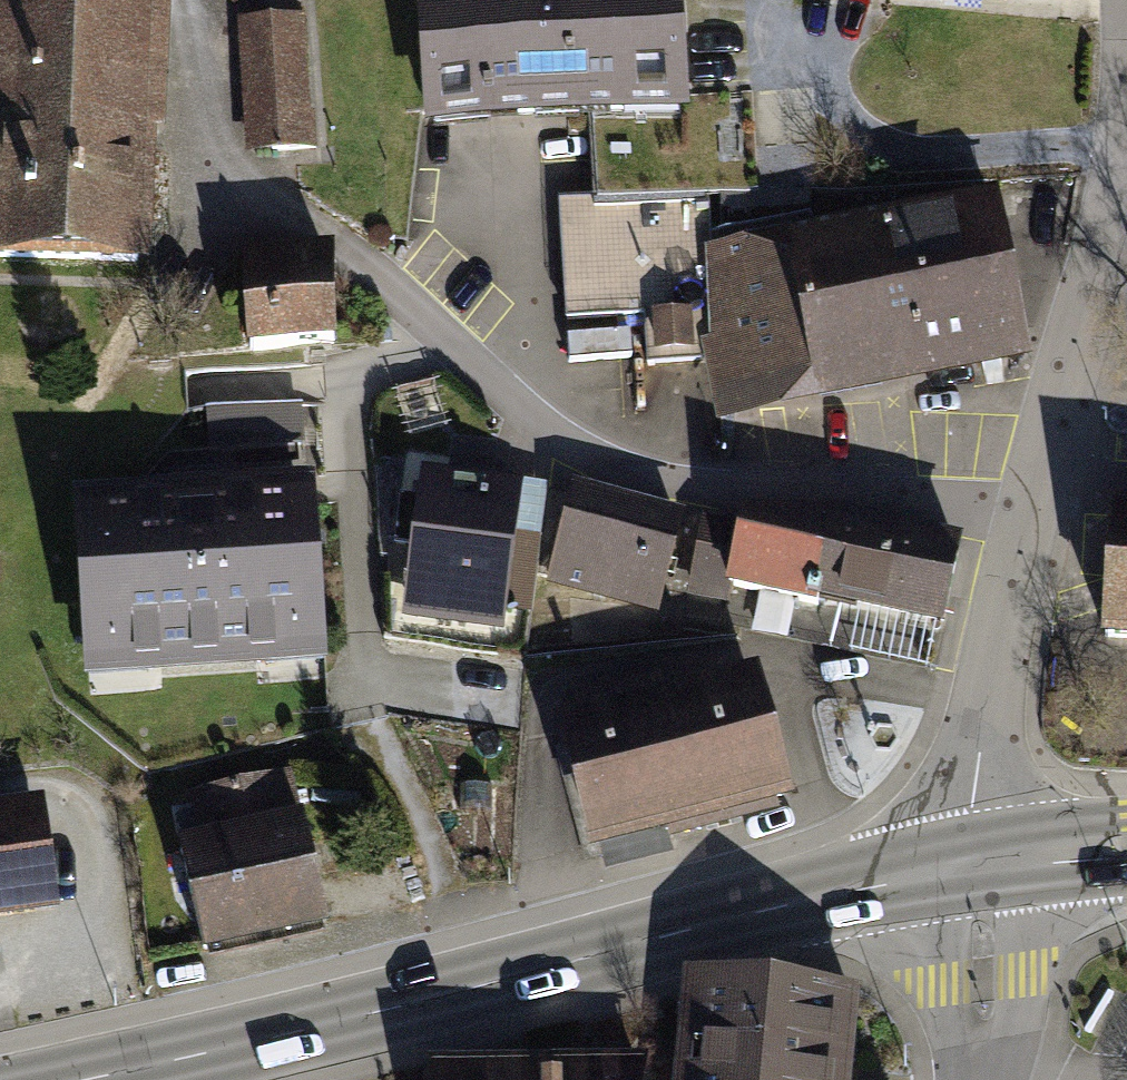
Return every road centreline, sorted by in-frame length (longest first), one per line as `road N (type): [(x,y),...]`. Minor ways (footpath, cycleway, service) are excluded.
road 1 (primary): [(89,1079),(648,939),(981,871)]
road 2 (residential): [(284,219),(439,323),(603,456),(919,496),(1037,545)]
road 3 (residential): [(1037,545),(1123,203)]
road 4 (residential): [(981,871),(983,754),(1037,545)]
road 5 (residential): [(980,1079),(981,871)]
road 6 (primary): [(981,871),(1126,854)]

